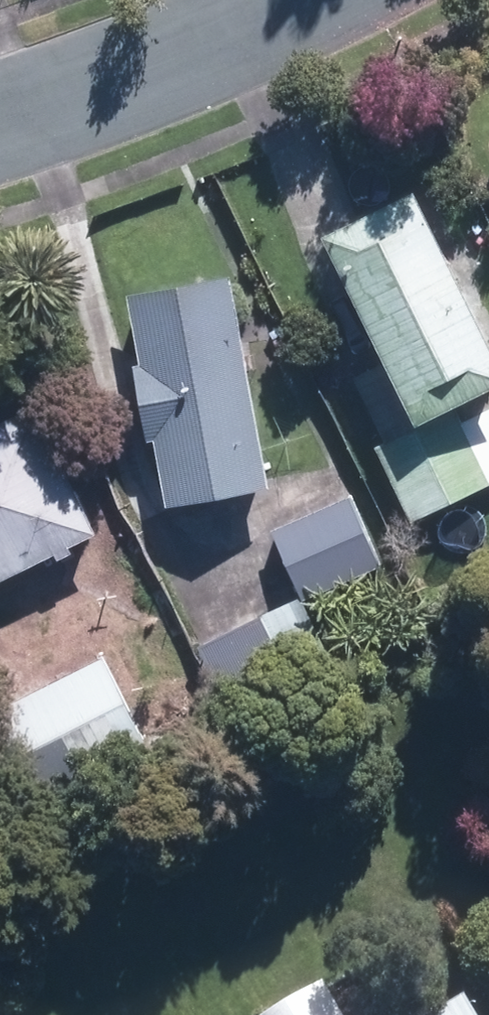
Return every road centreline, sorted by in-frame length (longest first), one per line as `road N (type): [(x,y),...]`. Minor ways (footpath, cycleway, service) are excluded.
road 1 (residential): [(0,122),(306,24),(350,0)]

